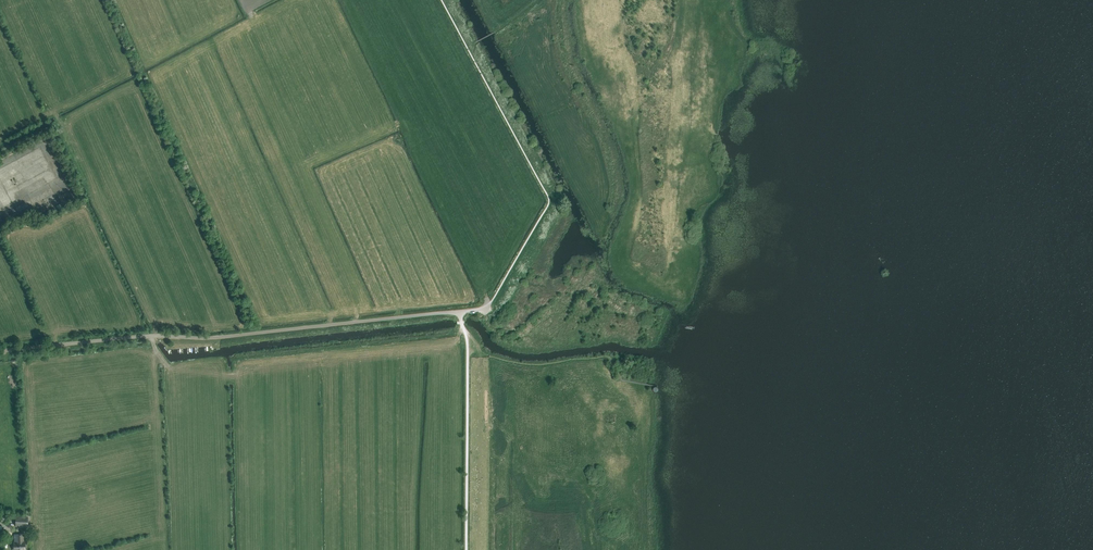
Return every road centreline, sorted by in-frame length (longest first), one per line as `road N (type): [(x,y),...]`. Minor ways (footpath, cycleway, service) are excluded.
road 1 (unclassified): [(0,351),(488,308)]

